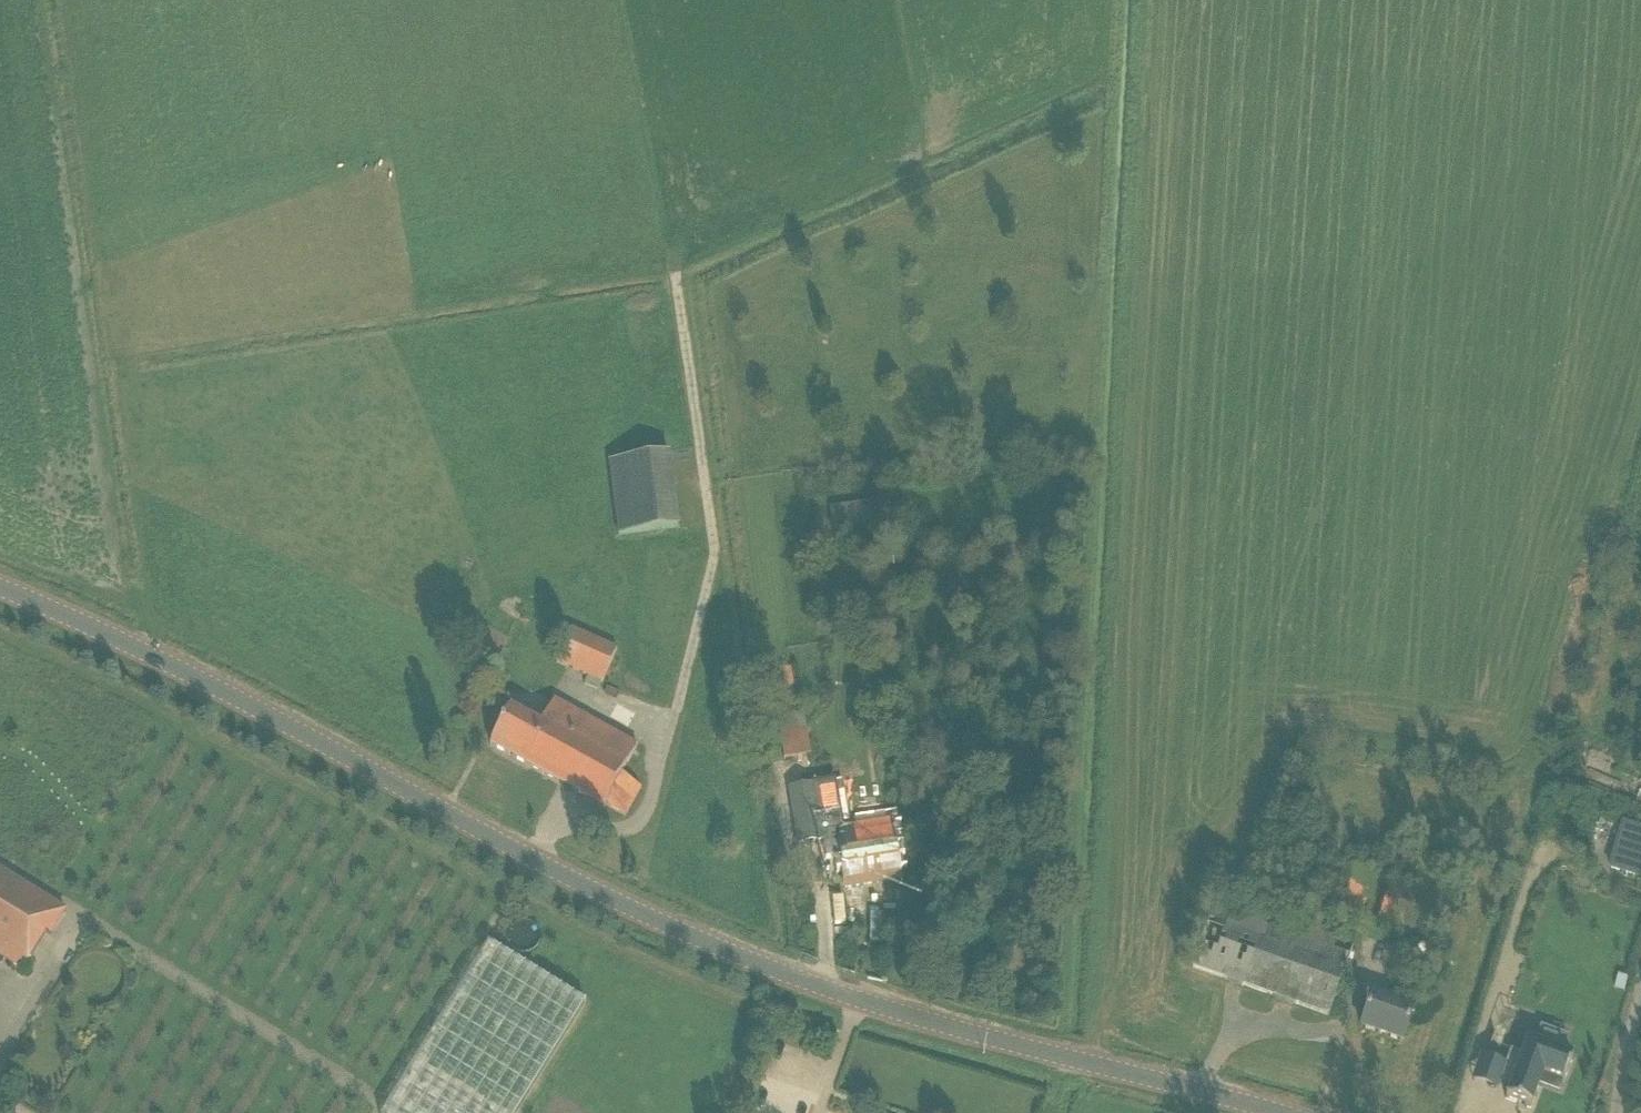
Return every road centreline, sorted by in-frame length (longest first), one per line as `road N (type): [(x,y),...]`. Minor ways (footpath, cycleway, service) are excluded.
road 1 (unclassified): [(1275,1112),(894,1011),(666,926),(283,722),(0,591)]
road 2 (track): [(1094,1064),(1113,950),(1150,0)]

